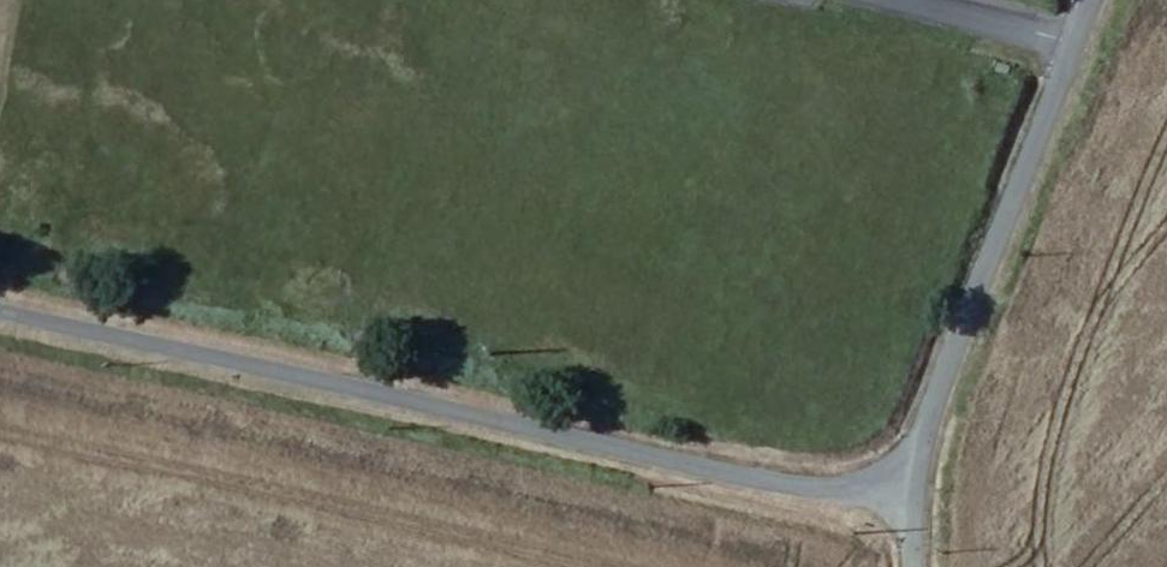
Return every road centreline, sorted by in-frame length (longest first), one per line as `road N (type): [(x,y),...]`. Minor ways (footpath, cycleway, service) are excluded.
road 1 (unclassified): [(0,311),(821,492),(915,490)]
road 2 (unclassified): [(1077,39),(936,397),(915,490)]
road 3 (residential): [(915,0),(1077,39)]

